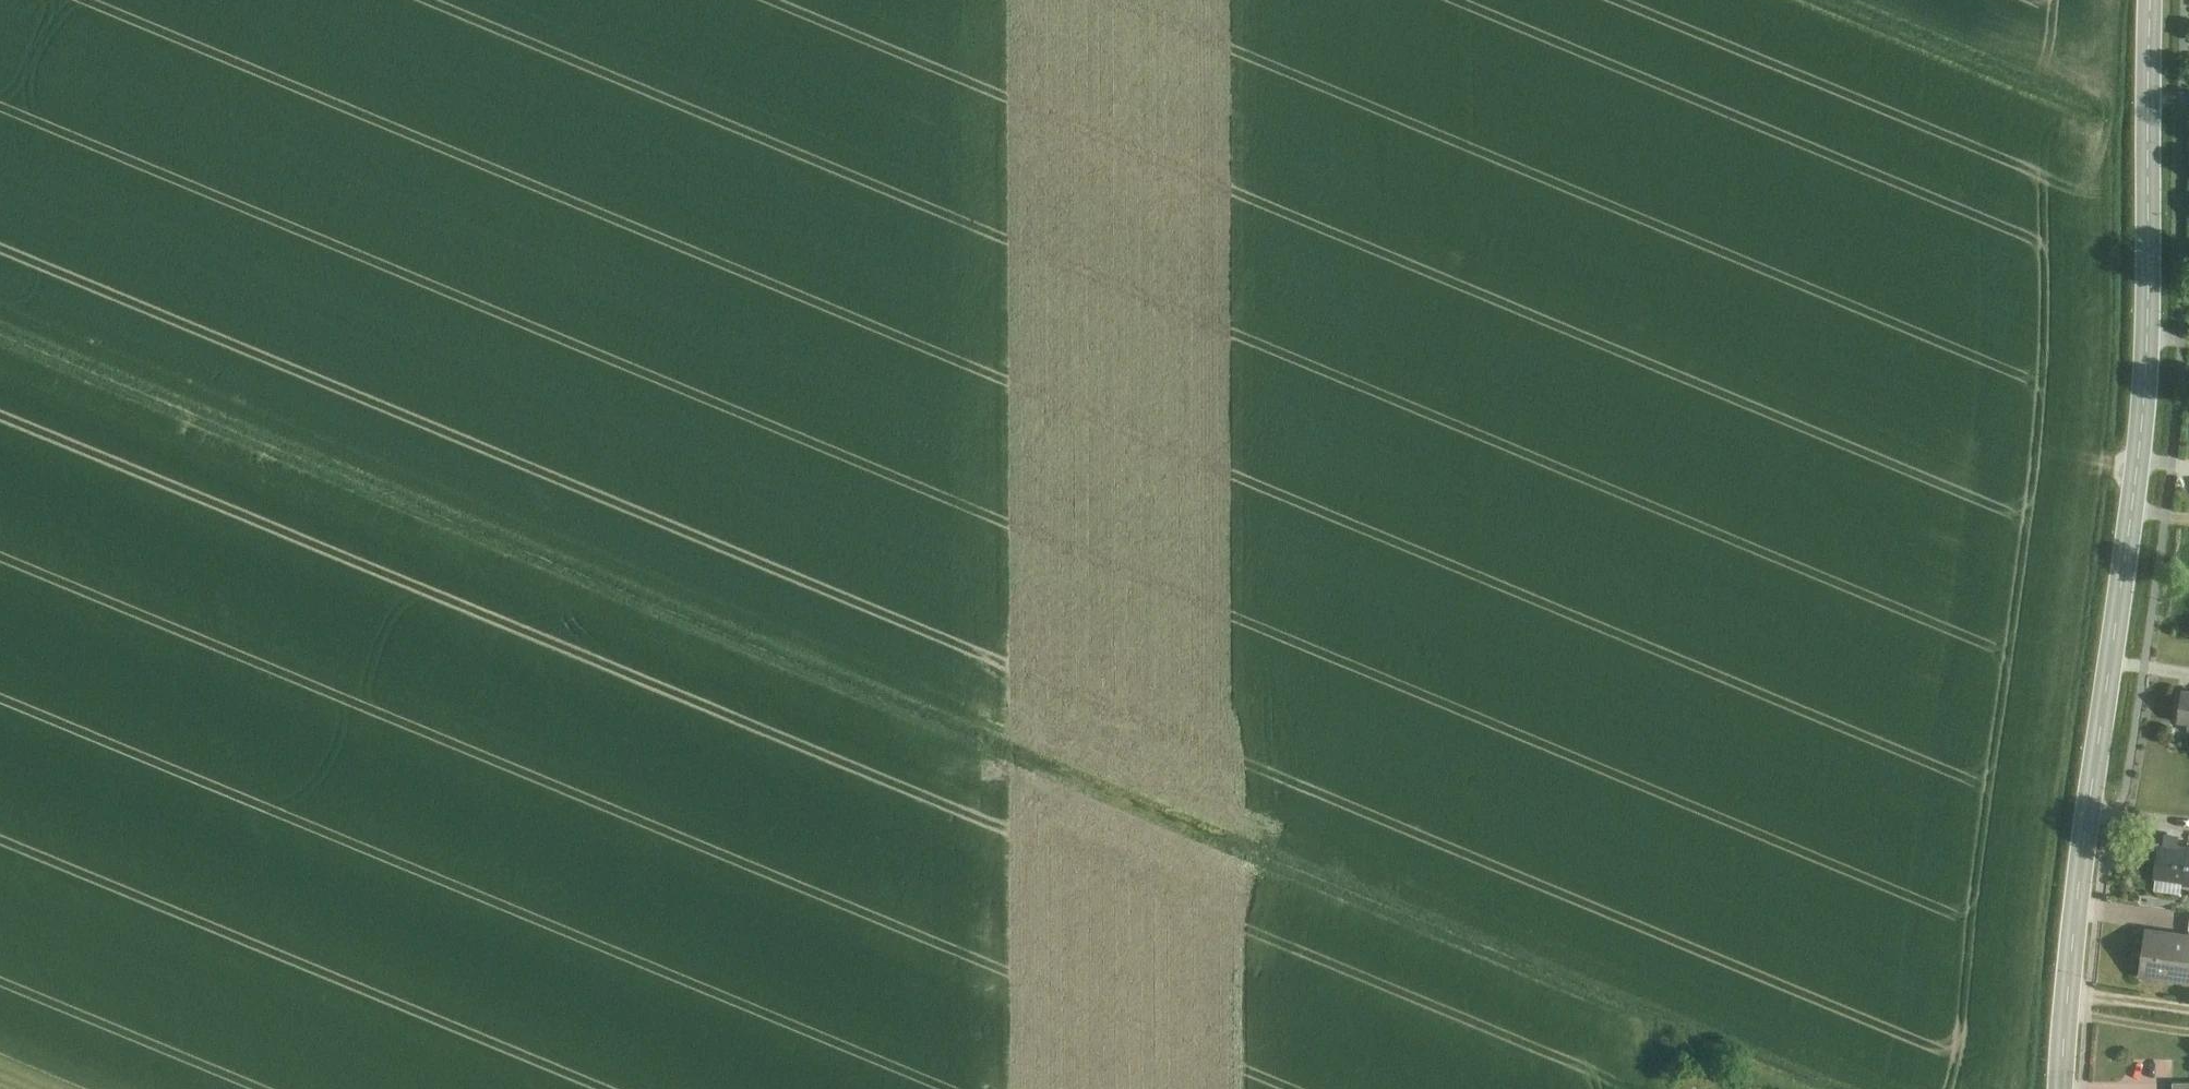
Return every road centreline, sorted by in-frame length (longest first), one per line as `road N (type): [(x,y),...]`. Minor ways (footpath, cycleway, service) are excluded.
road 1 (secondary): [(2064,1088),(2069,985),(2148,385),(2155,0)]

